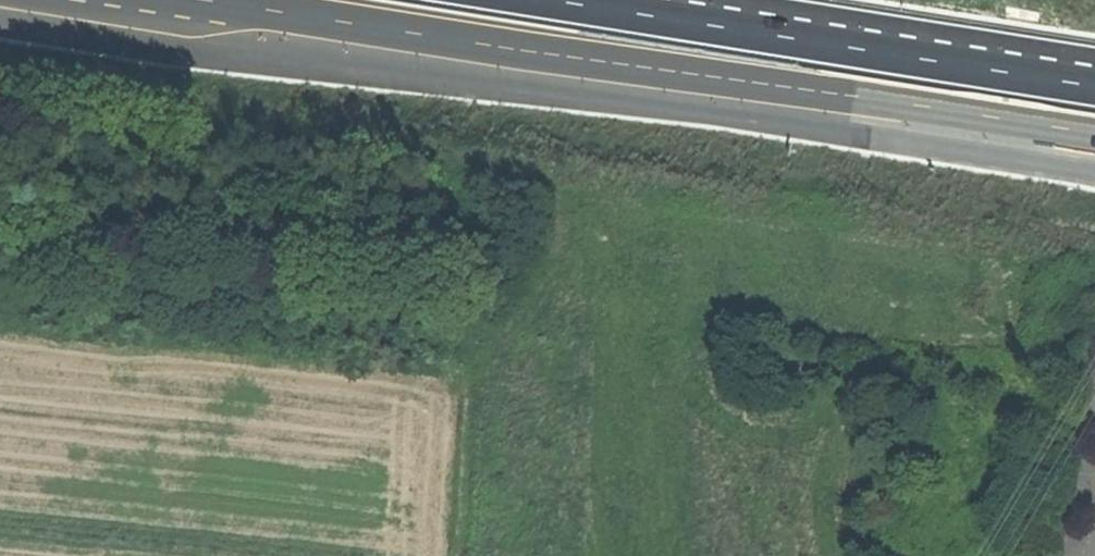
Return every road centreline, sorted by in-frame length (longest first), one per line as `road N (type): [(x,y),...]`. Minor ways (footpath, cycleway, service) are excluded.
road 1 (trunk): [(0,5),(730,83)]
road 2 (trunk): [(1094,86),(555,0)]
road 3 (trunk): [(204,0),(730,83)]
road 4 (trunk): [(730,83),(1094,140)]
road 5 (track): [(0,528),(255,555)]
road 6 (track): [(460,555),(470,374)]

